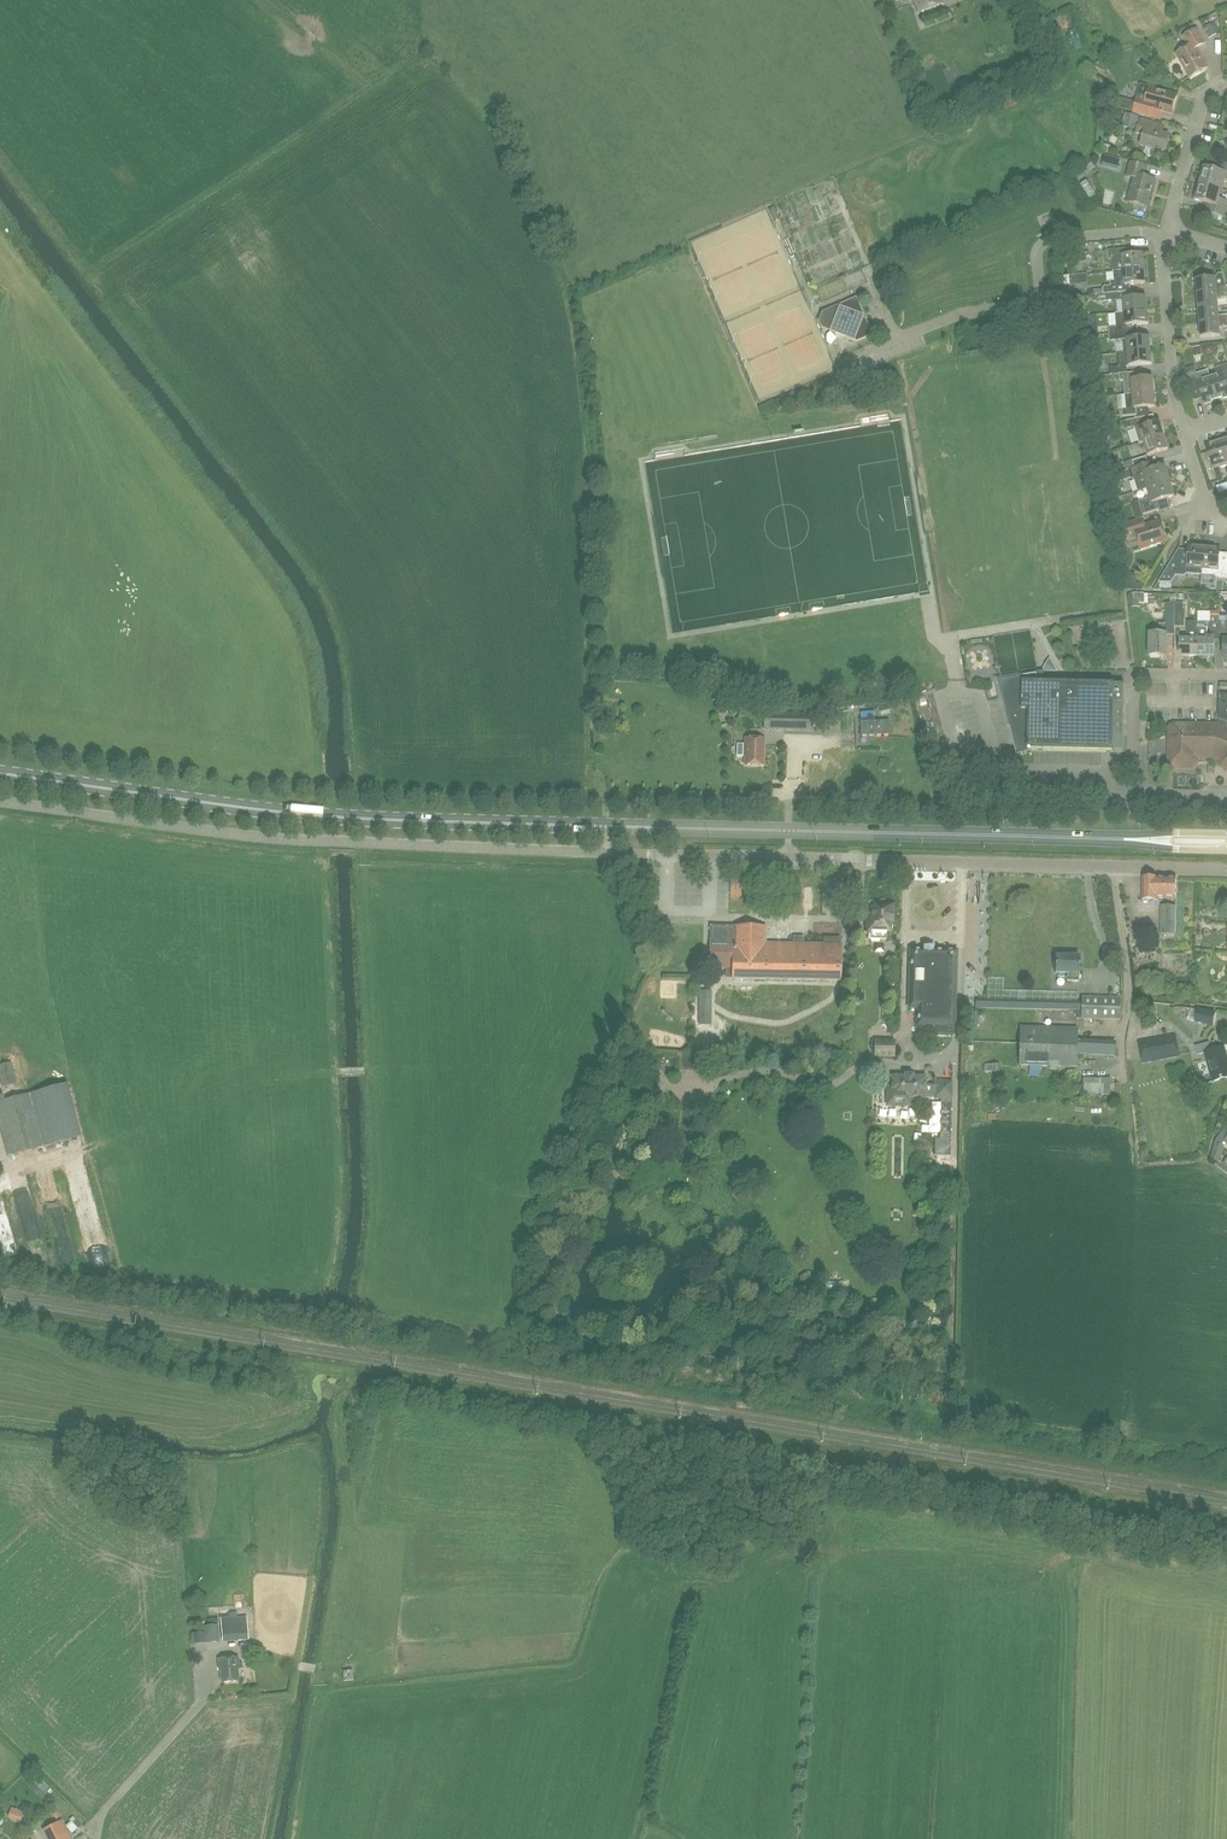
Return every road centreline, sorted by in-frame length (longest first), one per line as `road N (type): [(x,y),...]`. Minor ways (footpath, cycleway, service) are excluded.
road 1 (unclassified): [(1226,871),(269,839),(0,801)]
road 2 (primary): [(1132,839),(370,819),(0,773)]
road 3 (residential): [(1168,232),(1039,247),(1034,295),(1021,307),(944,321),(848,361)]
road 4 (residential): [(1183,432),(1162,260),(1168,232)]
road 5 (residential): [(1168,232),(1206,92),(1226,91)]
road 6 (unclassified): [(1143,790),(1029,787),(1030,767),(1001,767)]
road 7 (unclassified): [(1143,790),(1142,753),(1132,753),(1136,674)]

